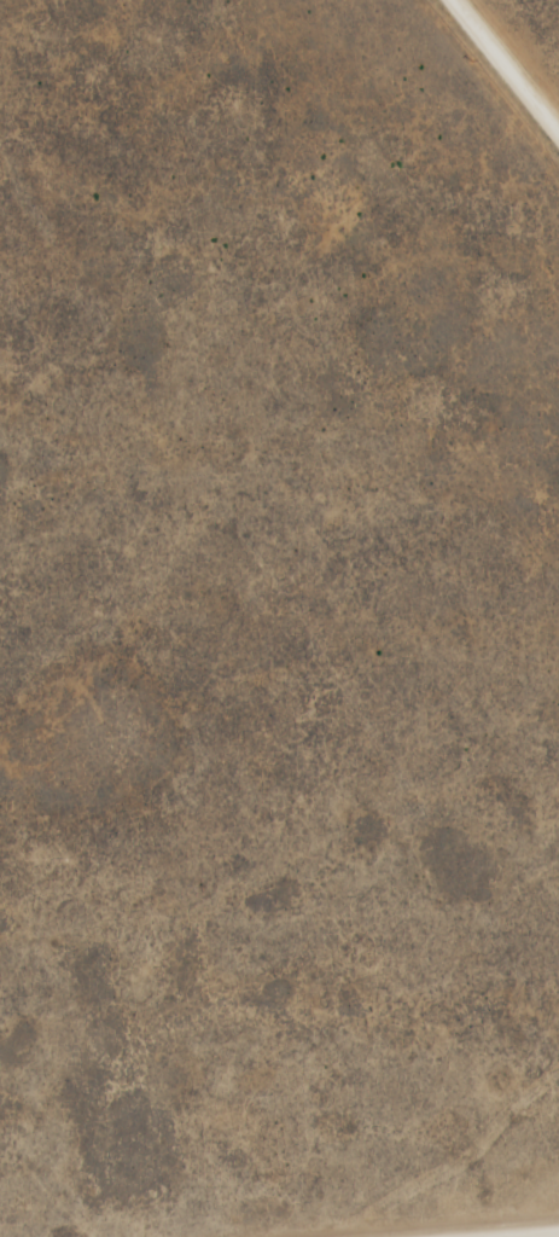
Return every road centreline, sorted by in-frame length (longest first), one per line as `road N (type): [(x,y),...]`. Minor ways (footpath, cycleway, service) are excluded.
road 1 (residential): [(558,140),(447,0)]

